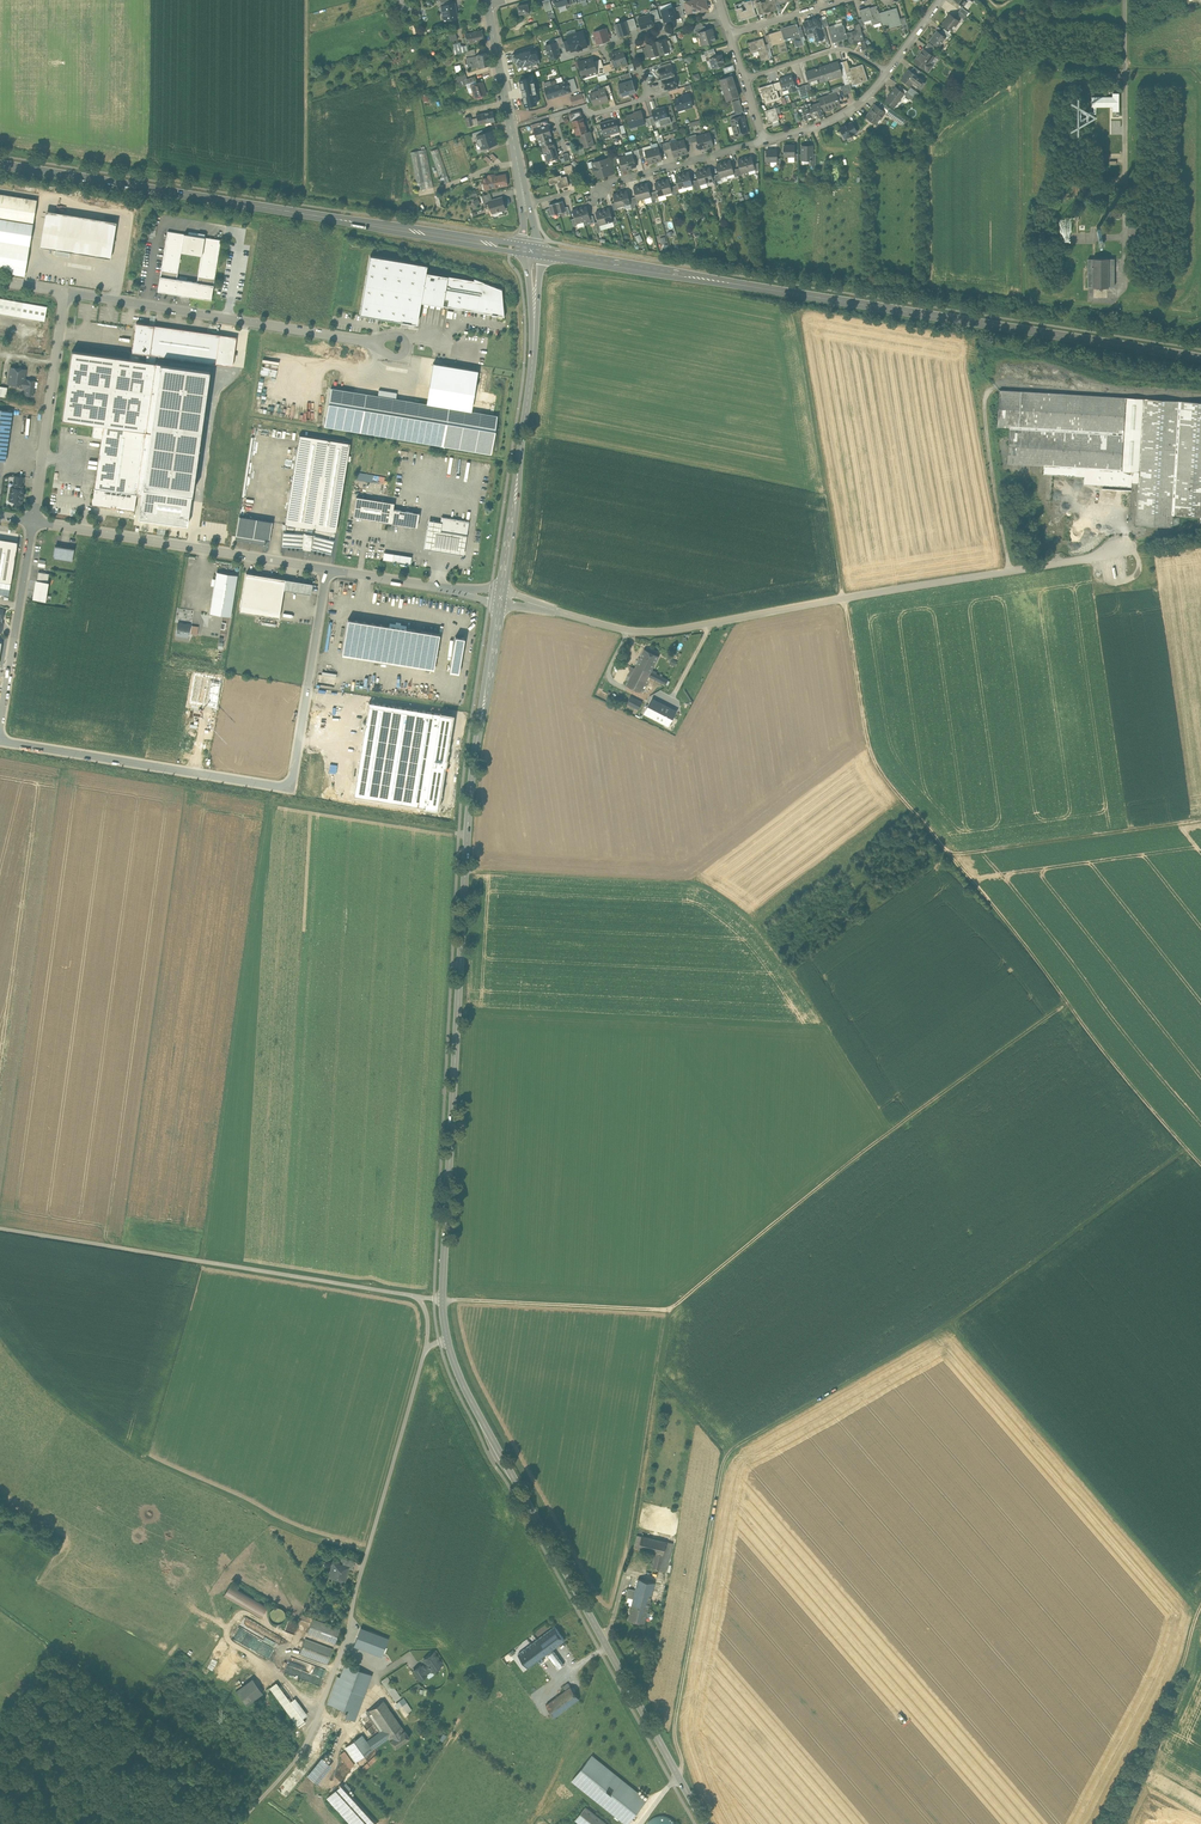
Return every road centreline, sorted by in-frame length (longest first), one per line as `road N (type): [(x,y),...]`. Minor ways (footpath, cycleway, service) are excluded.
road 1 (track): [(1200,1164),(870,752),(794,302)]
road 2 (track): [(1188,1148),(950,1323),(723,1455),(674,1723),(678,1774)]
road 3 (track): [(1067,1000),(849,1162),(669,1310),(443,1299)]
road 4 (secondary): [(501,599),(471,781),(443,1299)]
road 5 (secondary): [(1200,358),(531,250)]
road 6 (unclassified): [(501,599),(629,629),(671,629),(1122,548)]
road 7 (secondary): [(443,1299),(457,1370),(706,1823)]
road 8 (track): [(466,871),(696,882),(761,922),(892,1130)]
road 9 (track): [(447,1338),(425,1350),(349,1635),(316,1723),(239,1823)]
road 10 (secondary): [(531,250),(0,164)]
road 11 (track): [(302,1632),(293,1587),(306,1564),(266,1518),(133,1454),(50,1394),(0,1336)]
road 12 (unclassified): [(443,1299),(0,1226)]
road 13 (residential): [(309,684),(293,781),(285,786),(0,740)]
road 14 (secondary): [(531,250),(531,371),(501,599)]
road 15 (residential): [(67,291),(378,342)]
road 16 (unclassified): [(34,521),(328,569)]
road 17 (track): [(1200,820),(948,857)]
road 18 (track): [(1200,1604),(1181,1673),(1106,1823)]
road 19 (residential): [(34,521),(67,291)]
road 20 (tertiary): [(488,5),(527,204)]
road 21 (track): [(1011,571),(984,405),(998,385)]
road 22 (track): [(307,179),(307,0)]
road 23 (residential): [(595,188),(764,140)]
road 24 (unclassified): [(328,569),(501,599)]
road 25 (residential): [(745,79),(837,50),(888,72)]
road 26 (residential): [(764,140),(846,112),(888,72)]
road 27 (track): [(123,1570),(128,1578),(219,1597),(231,1625)]

